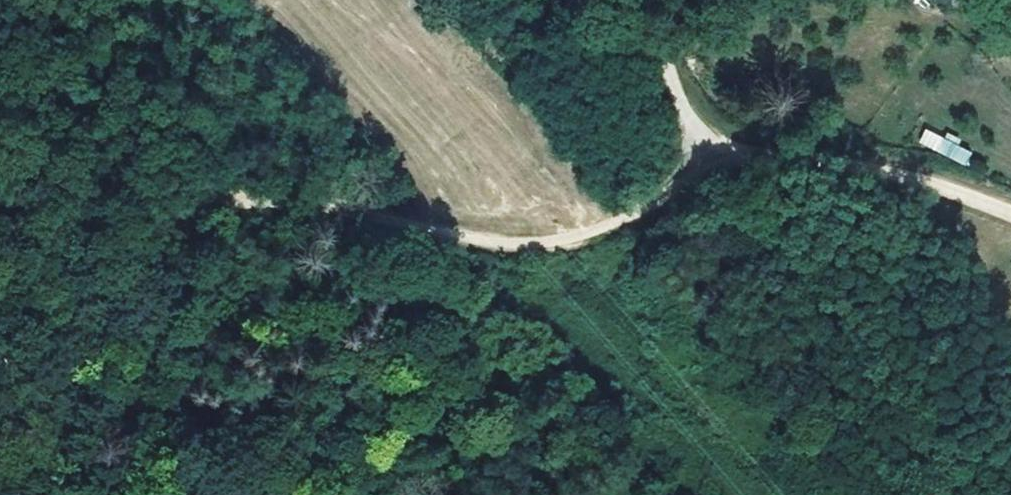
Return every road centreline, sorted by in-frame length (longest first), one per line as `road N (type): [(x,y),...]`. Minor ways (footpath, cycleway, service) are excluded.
road 1 (track): [(85,382),(161,273),(259,203),(399,217),(485,236),(560,239),(681,186),(708,165),(795,149),(1010,222)]
road 2 (track): [(0,331),(276,494)]
road 3 (track): [(708,165),(670,59),(663,0)]

